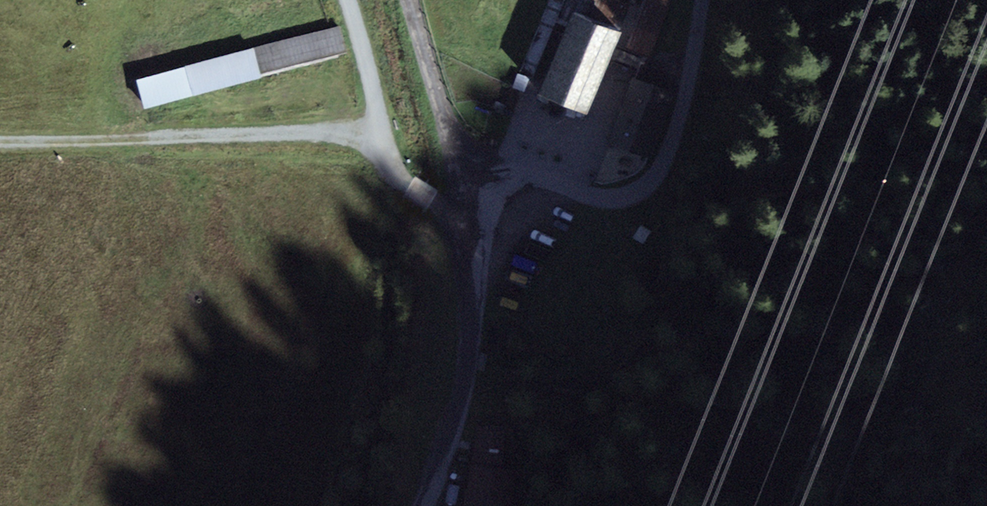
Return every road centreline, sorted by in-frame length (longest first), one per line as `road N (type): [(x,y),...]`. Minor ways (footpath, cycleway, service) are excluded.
road 1 (track): [(0,143),(383,134)]
road 2 (unclassified): [(466,183),(546,180),(603,197),(651,183),(679,113),(702,0)]
road 3 (unclassified): [(466,183),(475,285),(470,354),(423,505)]
road 4 (track): [(466,183),(412,0)]
road 5 (track): [(345,0),(383,134)]

